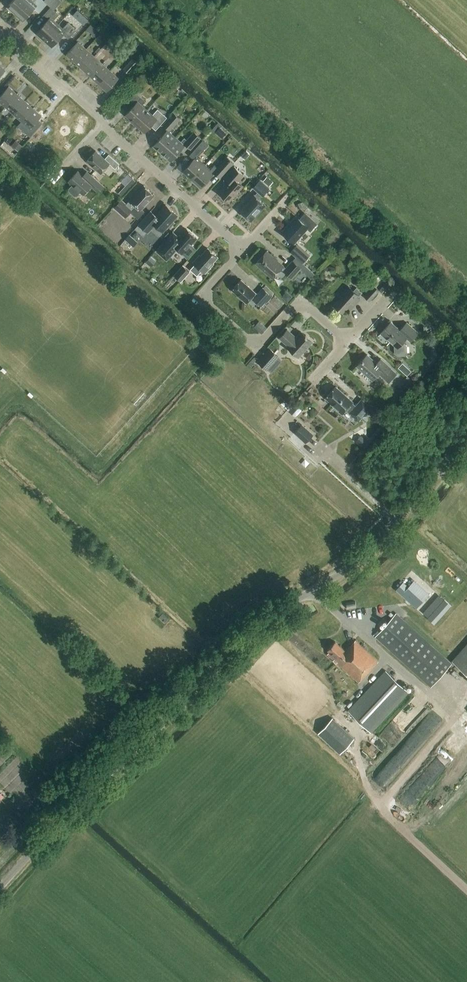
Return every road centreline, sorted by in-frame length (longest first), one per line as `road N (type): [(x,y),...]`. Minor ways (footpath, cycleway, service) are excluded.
road 1 (unclassified): [(0,891),(249,640),(388,534),(466,442)]
road 2 (residential): [(346,345),(299,303),(258,346),(203,296),(244,251)]
road 3 (residential): [(244,251),(101,123)]
road 4 (residential): [(101,123),(0,32)]

